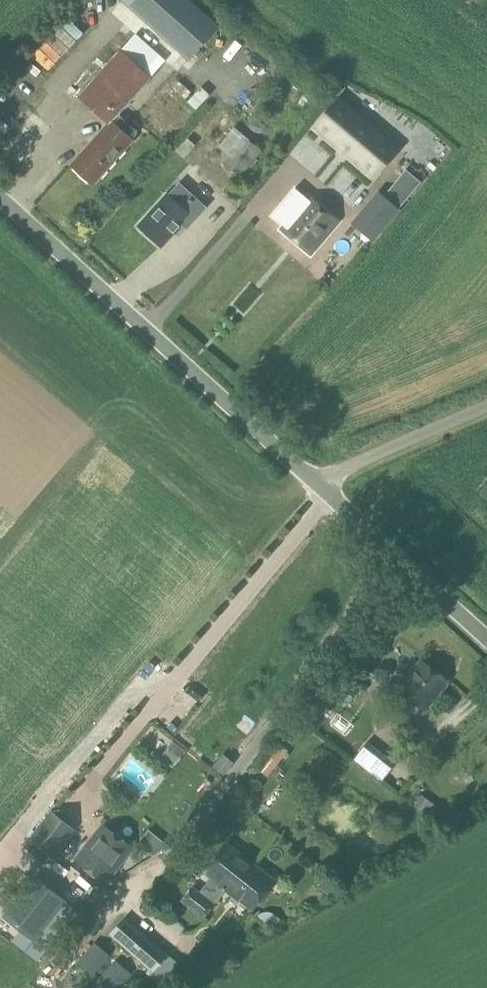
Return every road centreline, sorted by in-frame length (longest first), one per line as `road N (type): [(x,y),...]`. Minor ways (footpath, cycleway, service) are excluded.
road 1 (unclassified): [(315,483),(0,198)]
road 2 (unclassified): [(486,635),(315,483)]
road 3 (unclassified): [(315,483),(486,408)]

